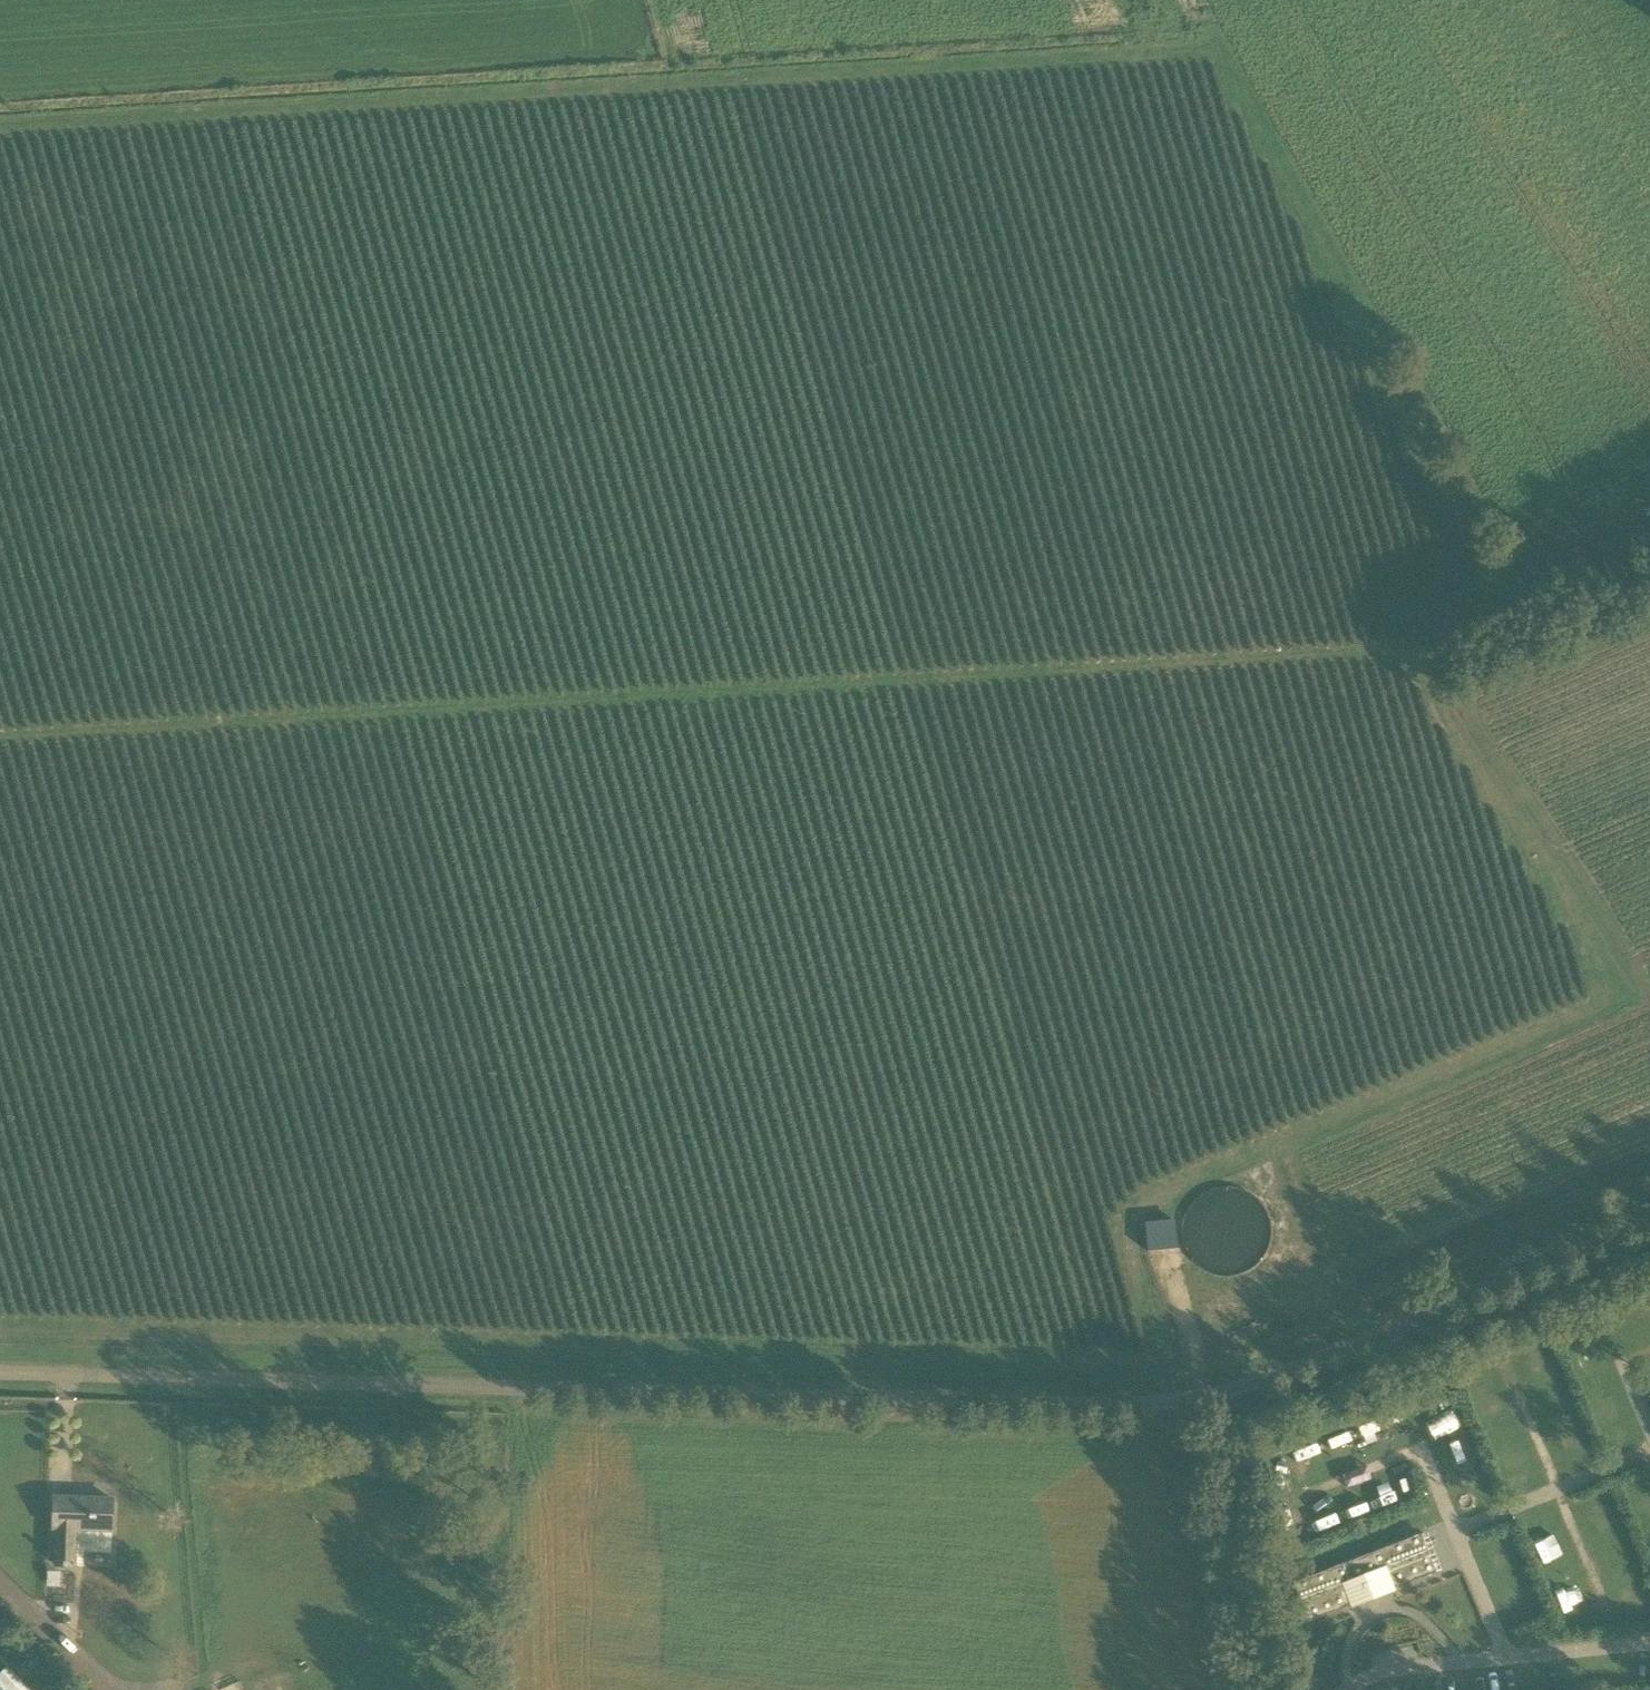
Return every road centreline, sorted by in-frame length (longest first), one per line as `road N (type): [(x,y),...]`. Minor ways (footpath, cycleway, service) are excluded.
road 1 (unclassified): [(0,1374),(1156,1404),(1261,1382),(1649,1221)]

